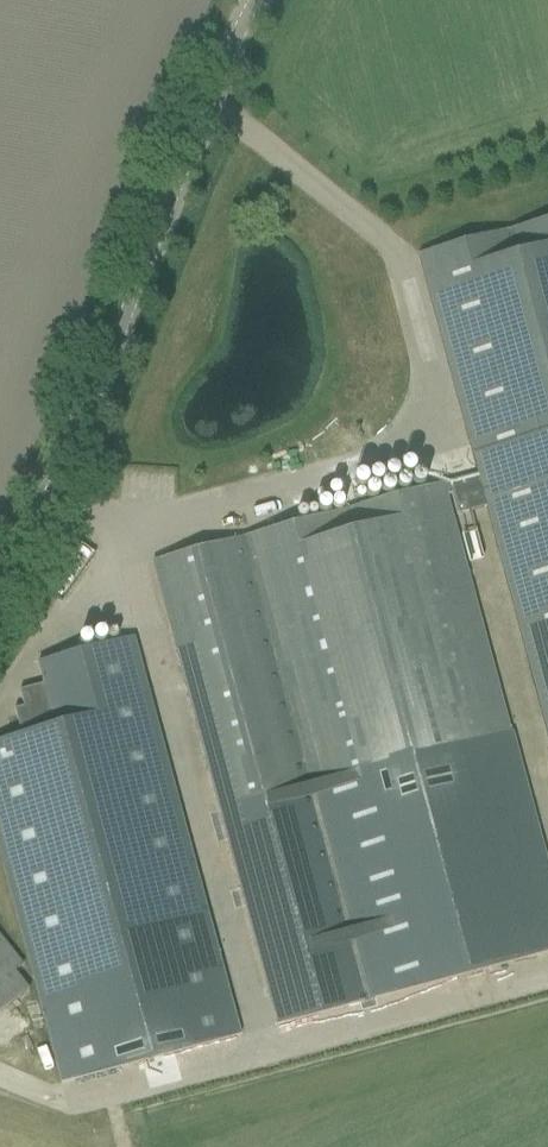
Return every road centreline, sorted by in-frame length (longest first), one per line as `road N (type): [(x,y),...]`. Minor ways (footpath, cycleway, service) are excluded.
road 1 (tertiary): [(0,561),(94,381),(224,58),(256,0)]

